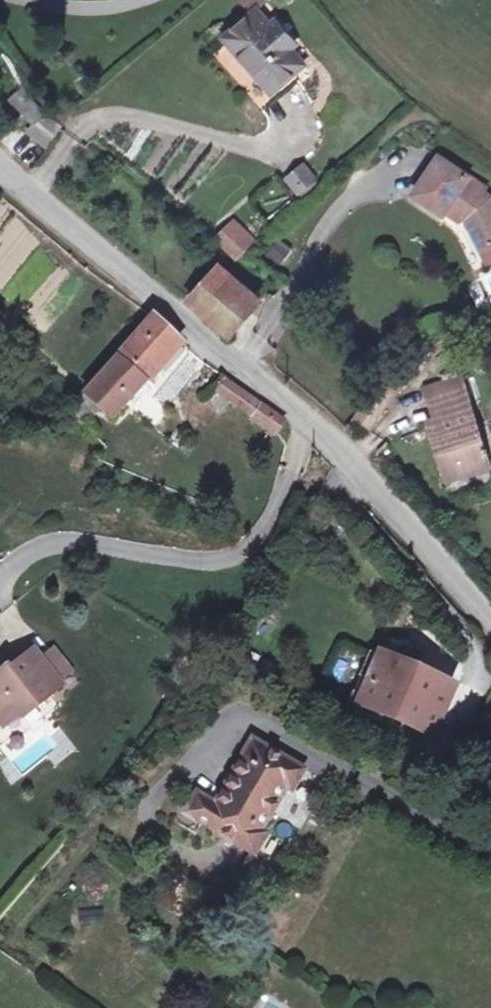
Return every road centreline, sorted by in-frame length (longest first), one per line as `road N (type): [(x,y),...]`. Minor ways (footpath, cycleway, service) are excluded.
road 1 (unclassified): [(0,162),(312,426),(490,624)]

